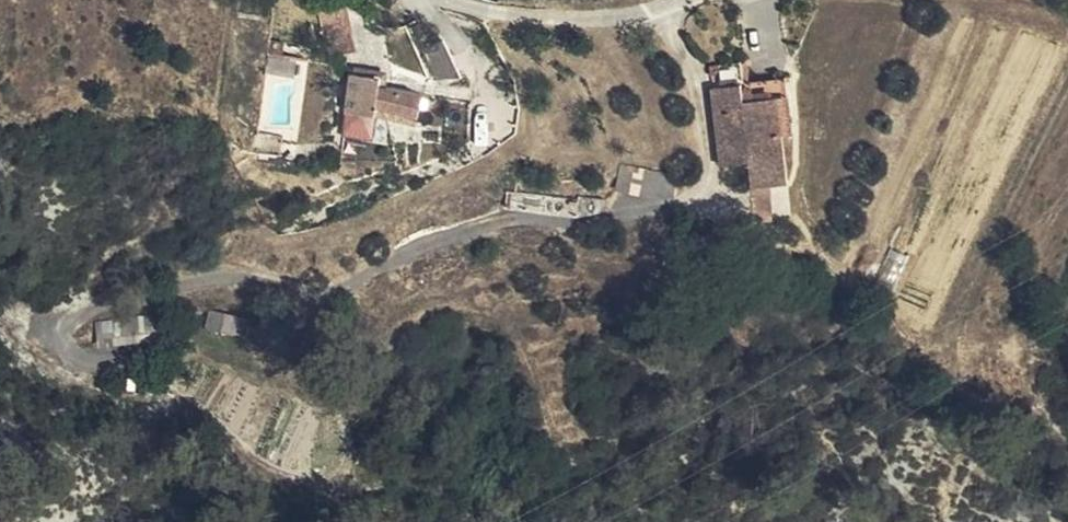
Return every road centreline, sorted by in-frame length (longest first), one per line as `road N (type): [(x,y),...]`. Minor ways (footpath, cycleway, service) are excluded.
road 1 (track): [(471,0),(529,13),(617,16),(674,0)]

